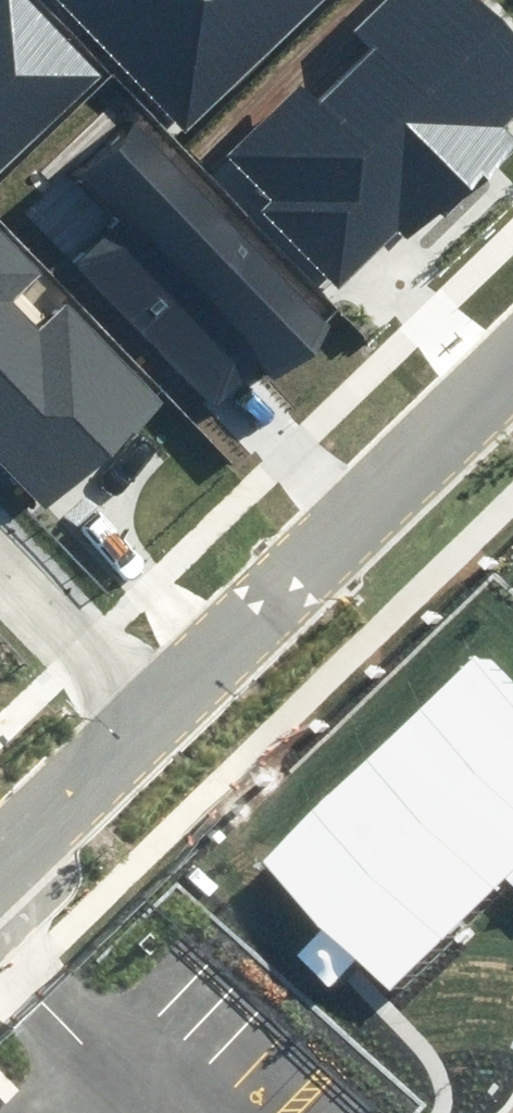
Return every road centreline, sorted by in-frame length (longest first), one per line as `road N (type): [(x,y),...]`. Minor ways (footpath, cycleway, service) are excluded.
road 1 (residential): [(512,350),(147,717)]
road 2 (residential): [(147,717),(0,562)]
road 3 (residential): [(147,717),(0,859)]

